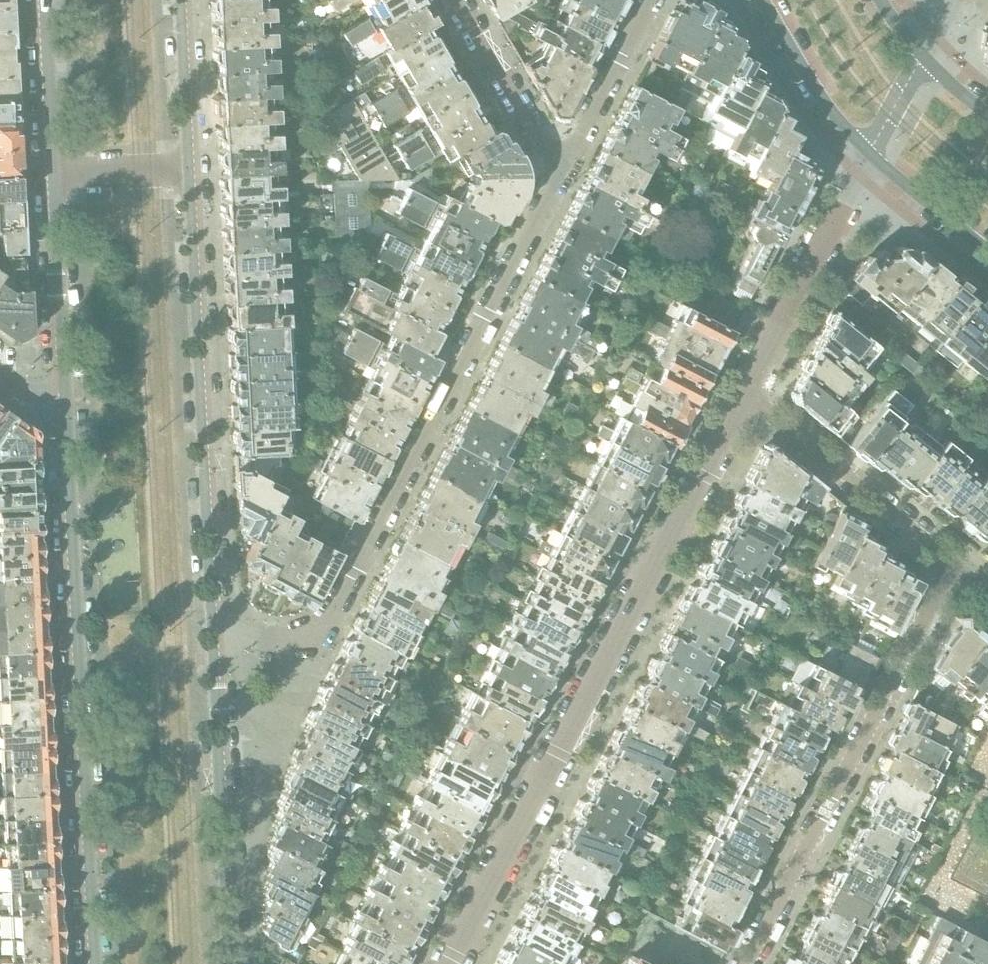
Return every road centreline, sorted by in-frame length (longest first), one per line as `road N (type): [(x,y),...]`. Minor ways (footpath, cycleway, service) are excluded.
road 1 (residential): [(566,162),(333,615),(312,638),(290,645),(210,623)]
road 2 (residential): [(450,963),(747,399)]
road 3 (residential): [(210,623),(179,0)]
road 4 (residential): [(43,0),(69,503)]
road 5 (residential): [(69,503),(95,963)]
road 6 (residential): [(953,566),(748,963)]
road 7 (residential): [(229,963),(210,623)]
road 8 (residential): [(747,399),(868,154)]
road 9 (residential): [(747,399),(953,566)]
road 10 (residential): [(456,0),(539,143),(566,162)]
road 11 (tertiary): [(764,0),(831,113),(868,154)]
road 12 (residential): [(653,0),(566,162)]
road 13 (tertiary): [(868,154),(987,251)]
road 14 (residential): [(69,503),(48,411),(0,377)]

